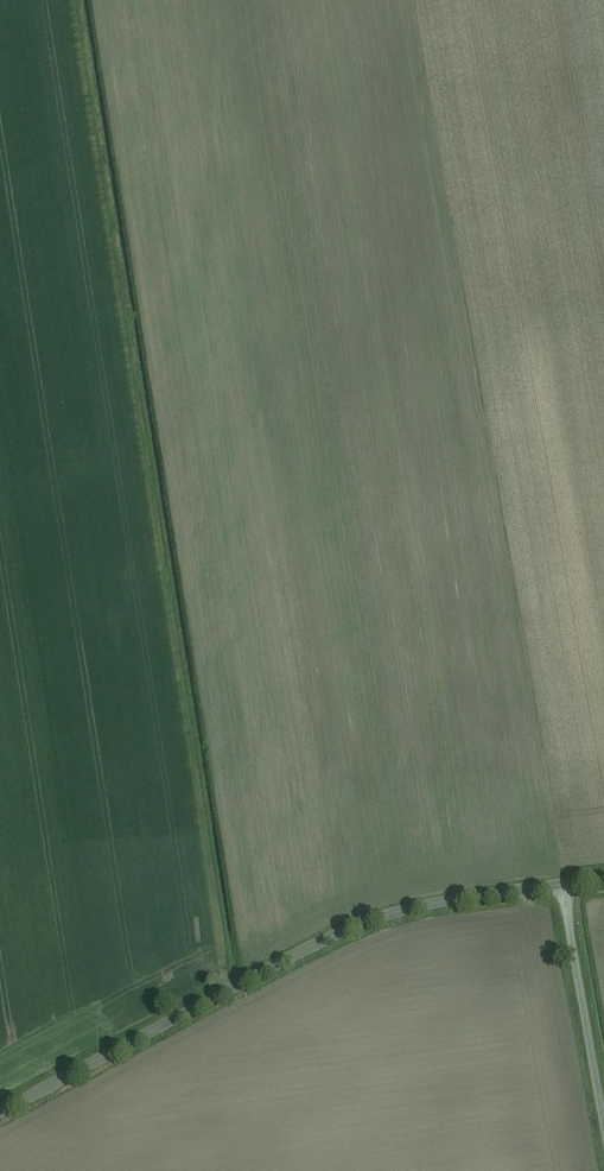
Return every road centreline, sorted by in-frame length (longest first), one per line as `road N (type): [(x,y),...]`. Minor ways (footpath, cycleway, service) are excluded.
road 1 (tertiary): [(0,1116),(378,914),(564,886)]
road 2 (residential): [(603,1113),(564,886)]

